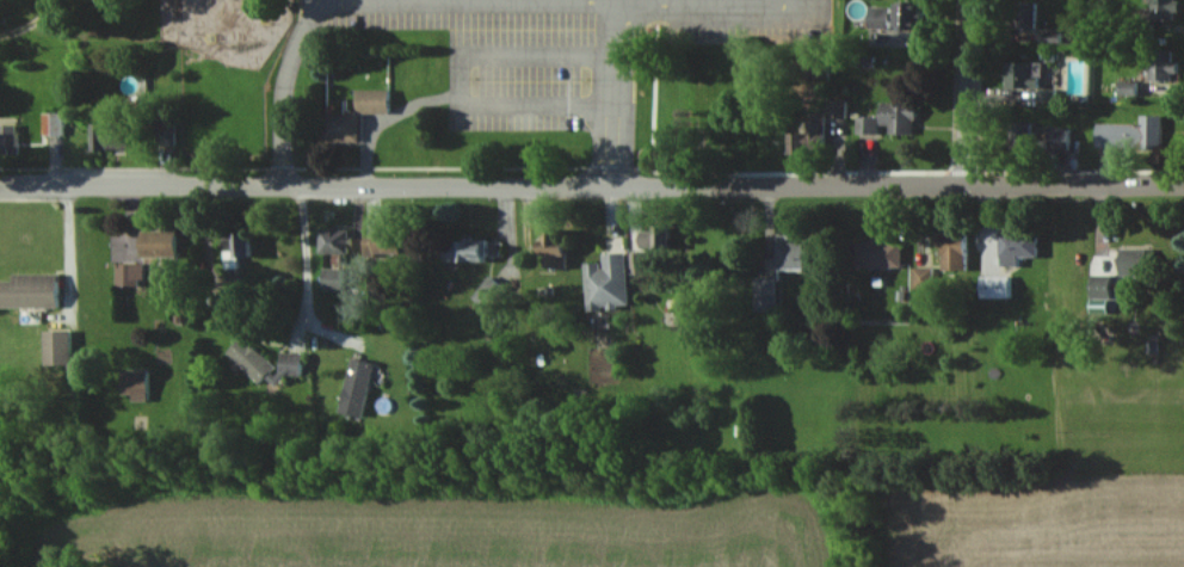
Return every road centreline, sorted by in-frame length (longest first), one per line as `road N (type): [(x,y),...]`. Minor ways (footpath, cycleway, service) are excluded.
road 1 (tertiary): [(0,184),(1183,185)]
road 2 (residential): [(963,185),(969,0)]
road 3 (residential): [(68,184),(74,341)]

